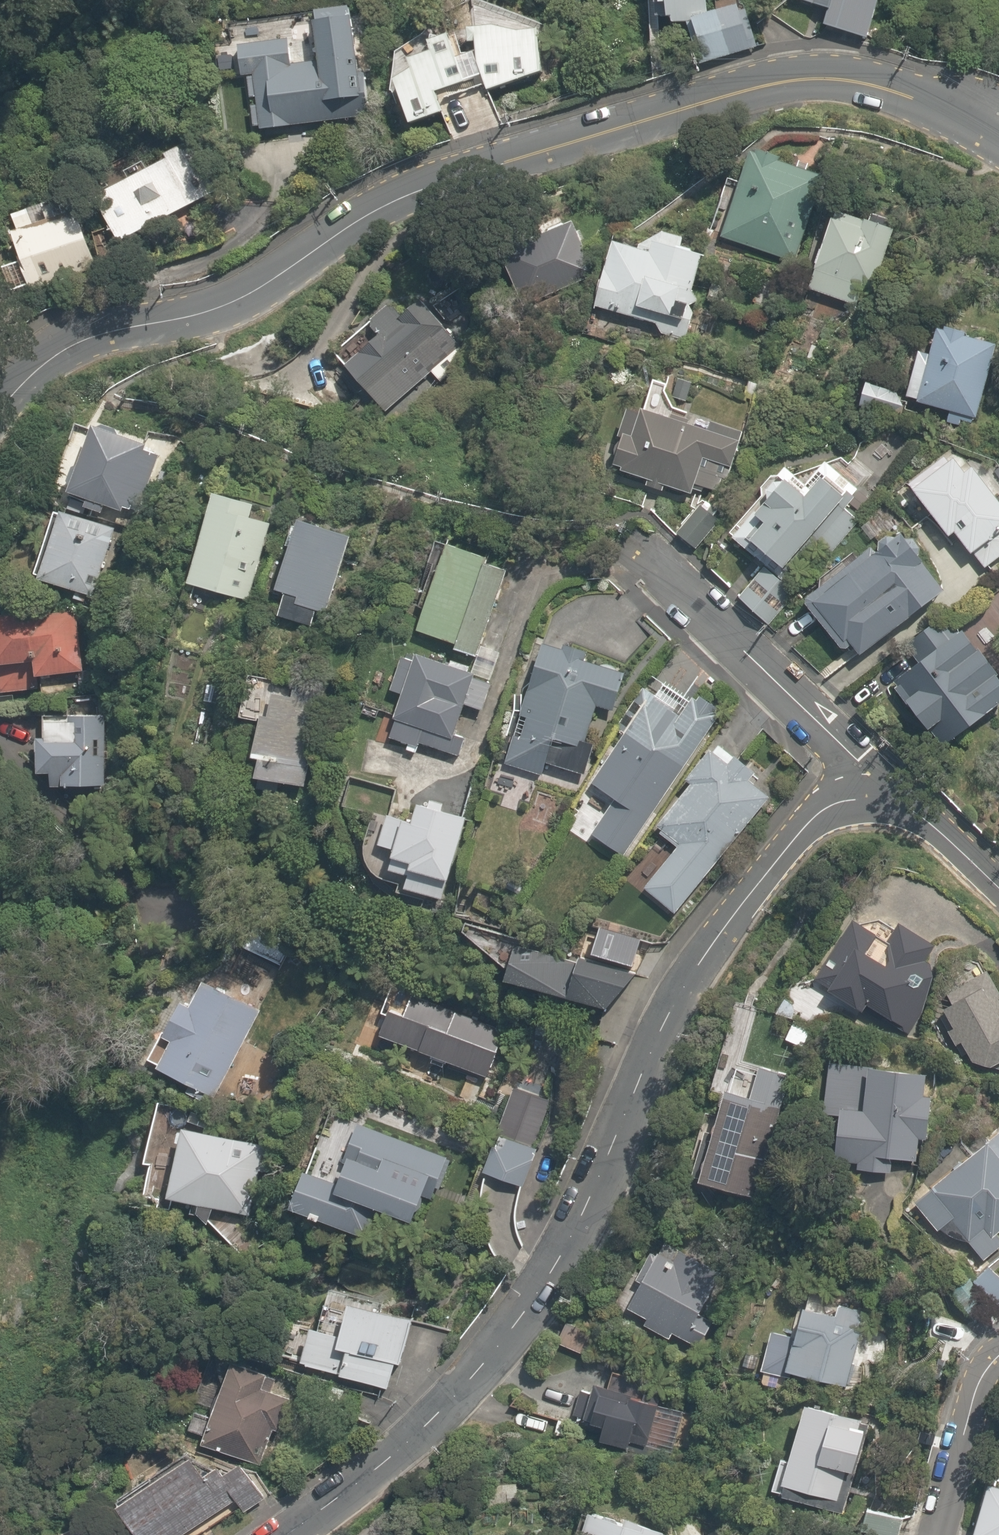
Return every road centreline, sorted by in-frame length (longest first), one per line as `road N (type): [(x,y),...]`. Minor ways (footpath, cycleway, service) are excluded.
road 1 (tertiary): [(0,395),(30,359),(233,297),(349,218),(413,187),(793,76),(841,73),(909,92),(982,132)]
road 2 (tertiary): [(874,797),(828,807),(806,823),(721,935),(642,1061),(573,1220),(504,1321),(418,1421),(269,1534)]
road 3 (residential): [(874,797),(838,747),(622,537)]
road 4 (residential): [(998,1352),(978,1379),(940,1534)]
road 5 (residential): [(998,881),(935,820),(874,797)]

